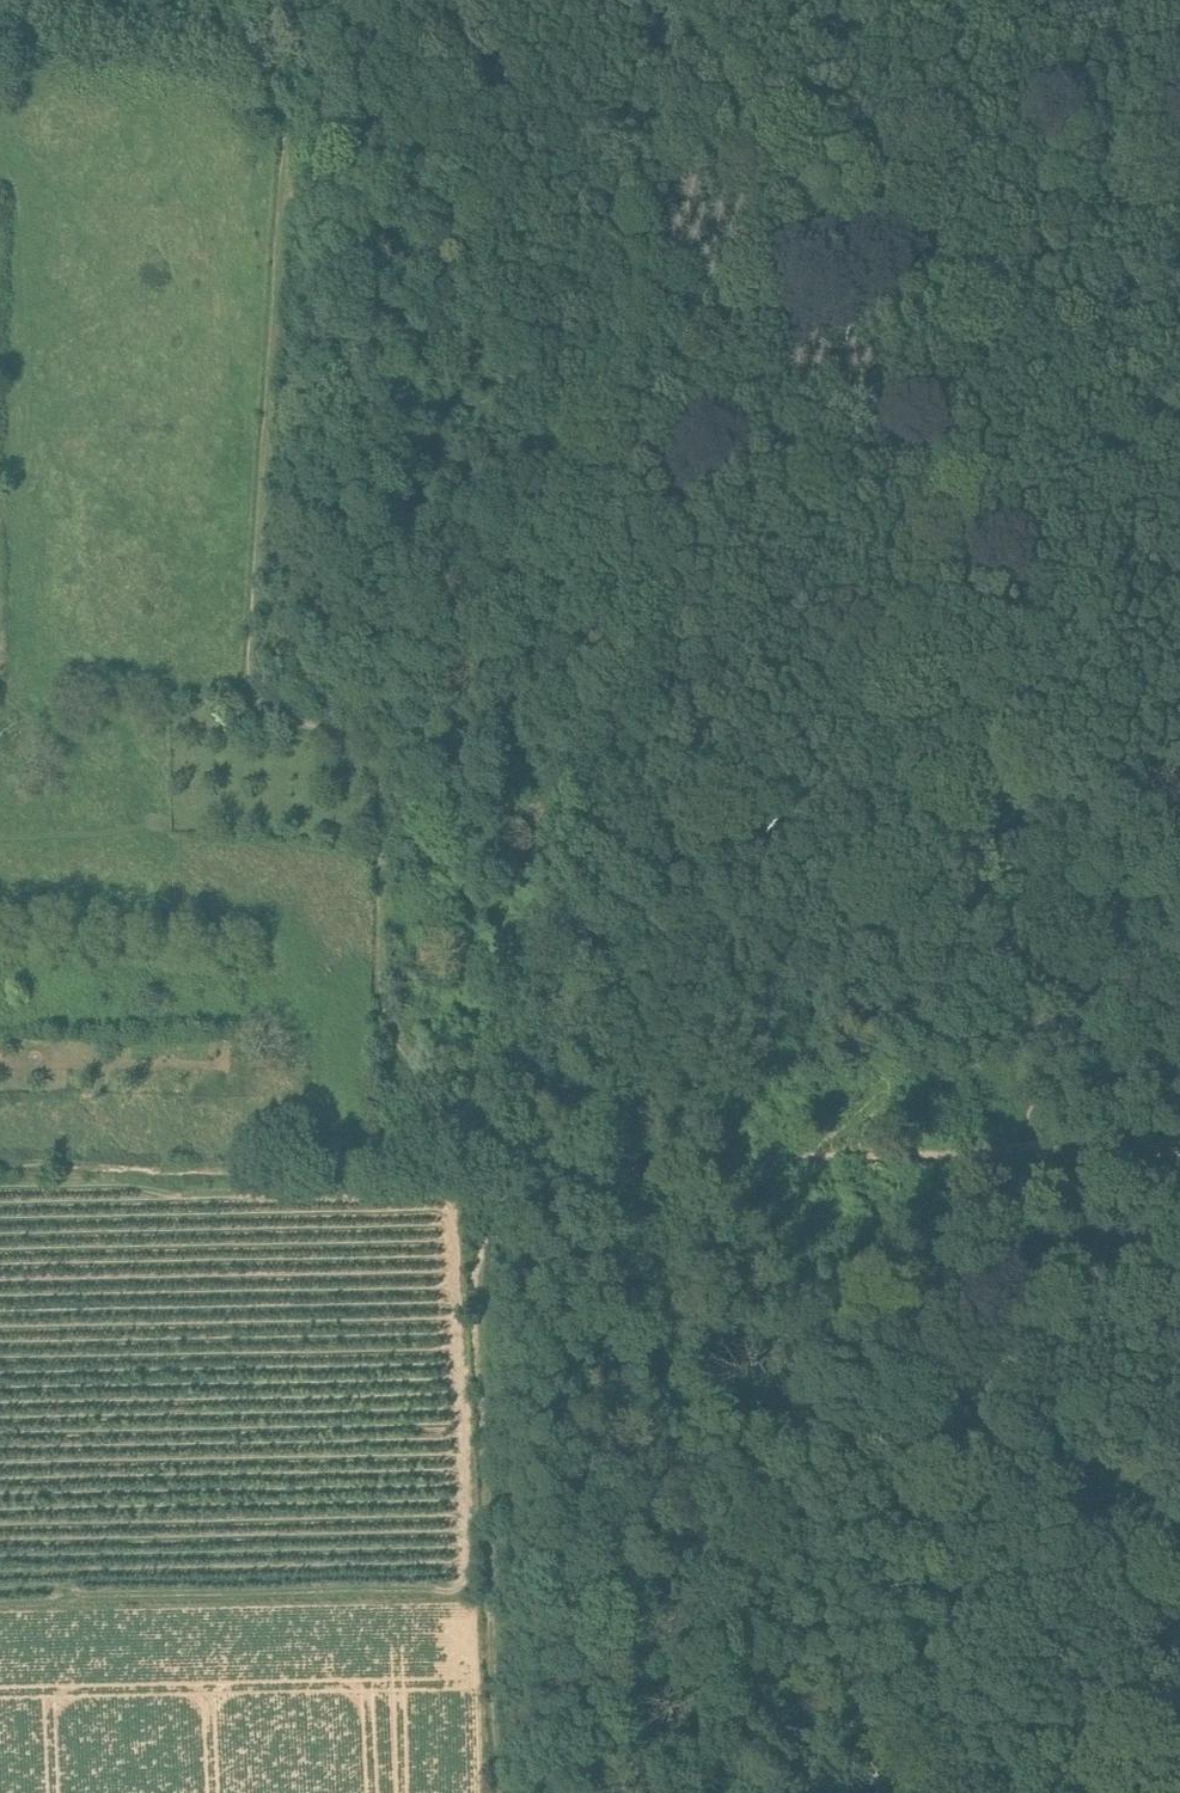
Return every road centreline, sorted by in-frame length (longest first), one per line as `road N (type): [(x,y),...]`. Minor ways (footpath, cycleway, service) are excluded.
road 1 (track): [(1018,1150),(505,1163)]
road 2 (track): [(505,1163),(0,1167)]
road 3 (track): [(1179,1145),(1018,1150)]

